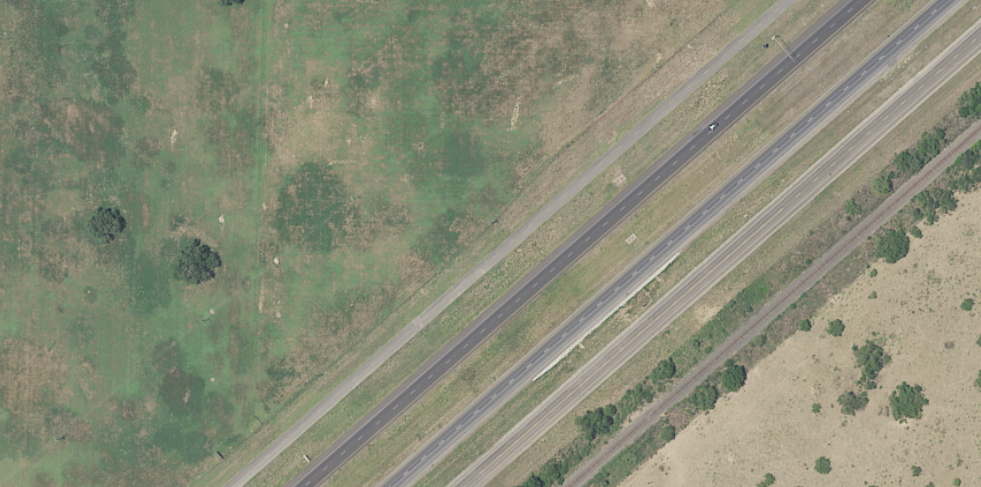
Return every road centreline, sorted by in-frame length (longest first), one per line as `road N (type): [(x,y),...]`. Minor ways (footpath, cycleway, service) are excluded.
road 1 (tertiary): [(788,0),(229,486)]
road 2 (motorway): [(391,486),(950,0)]
road 3 (motorway): [(850,0),(294,486)]
road 4 (tertiary): [(462,486),(980,35)]

